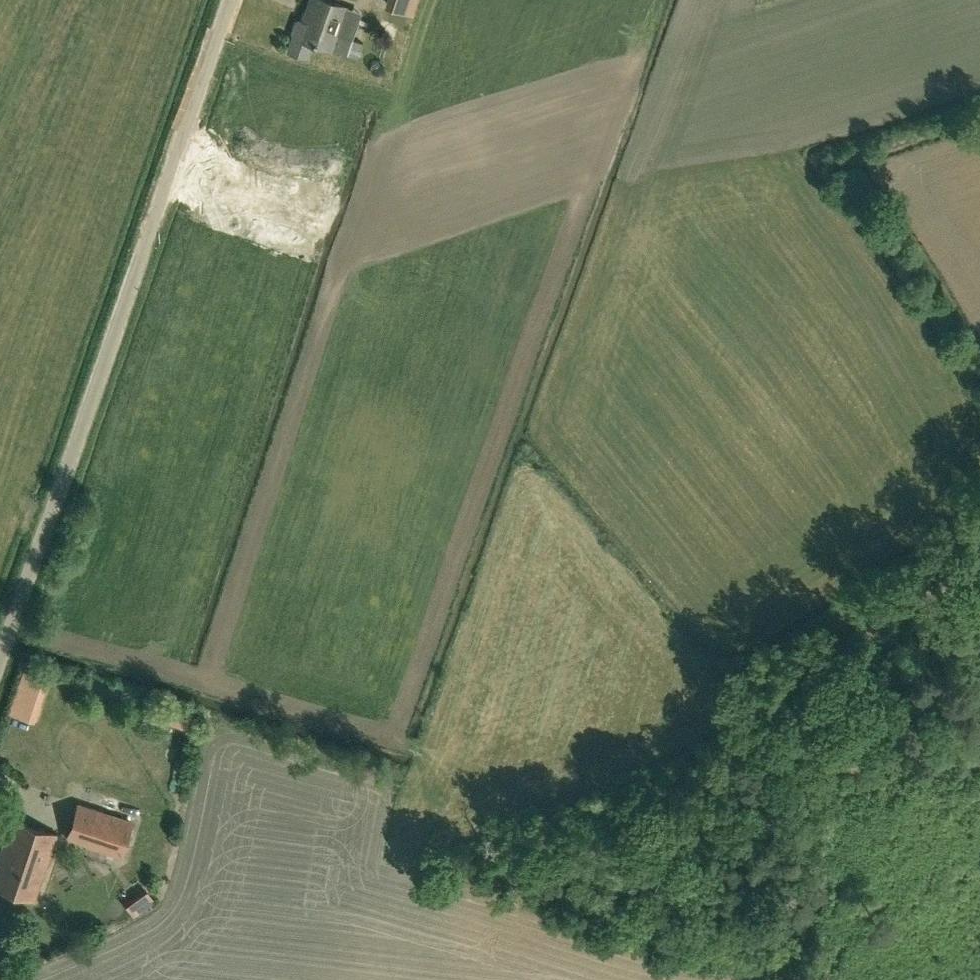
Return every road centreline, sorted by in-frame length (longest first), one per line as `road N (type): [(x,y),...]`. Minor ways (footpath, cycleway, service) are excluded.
road 1 (unclassified): [(0,663),(230,0)]

